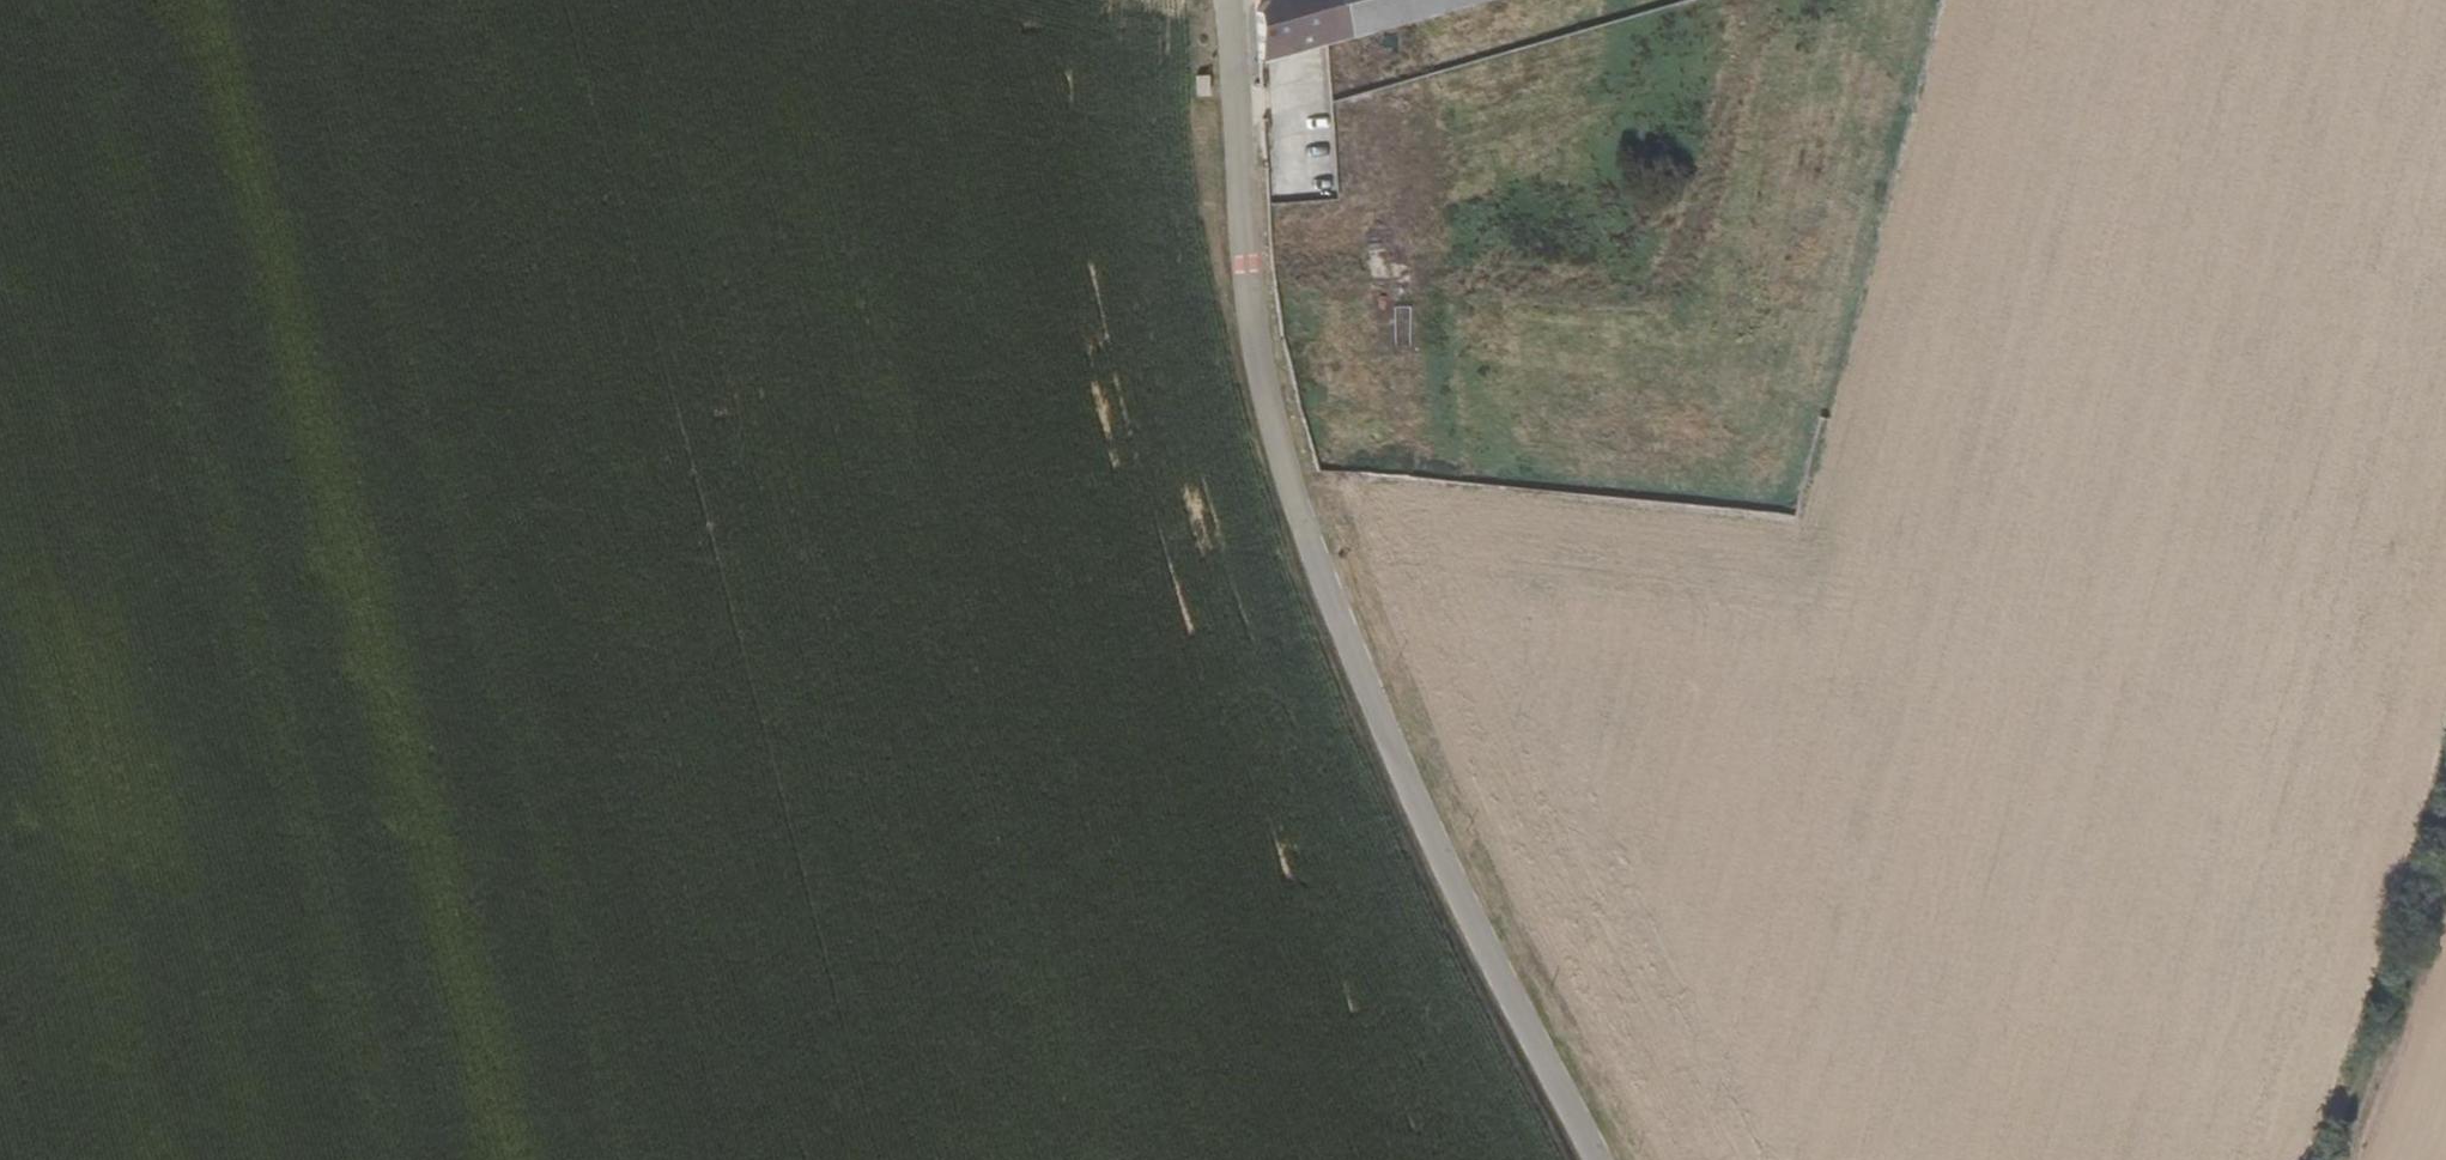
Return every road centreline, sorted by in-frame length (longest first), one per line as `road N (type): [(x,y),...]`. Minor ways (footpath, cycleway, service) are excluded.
road 1 (unclassified): [(1230,0),(1244,82),(1250,266),(1299,494),(1420,811),(1603,1159)]
road 2 (track): [(2350,1159),(2445,873)]

